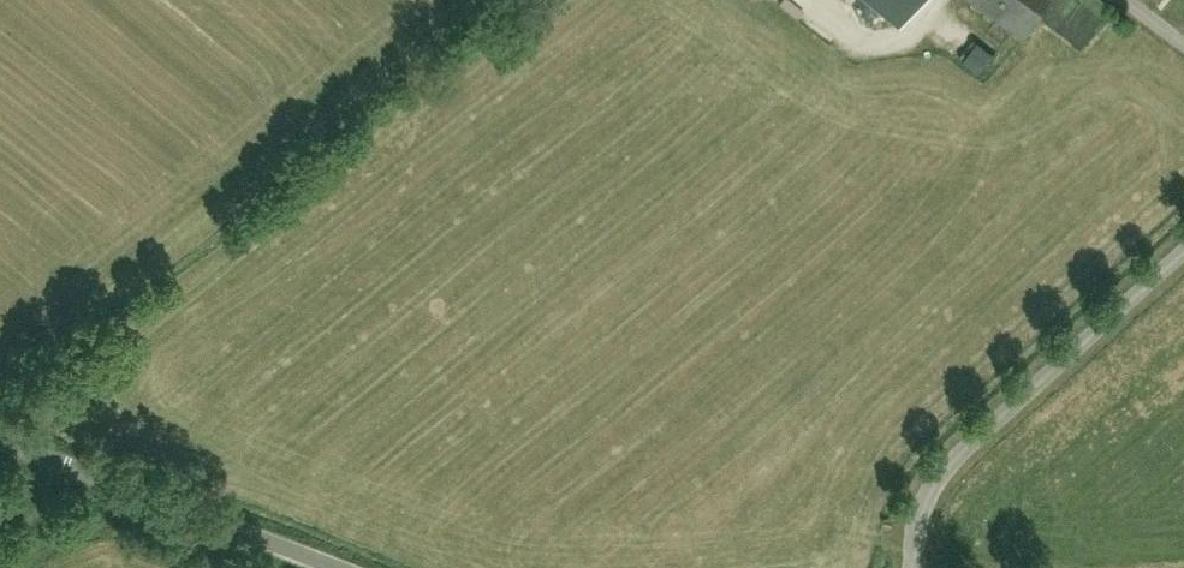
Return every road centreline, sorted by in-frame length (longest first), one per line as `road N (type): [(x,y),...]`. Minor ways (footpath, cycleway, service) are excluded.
road 1 (unclassified): [(916,567),(924,502),(955,457),(1183,253)]
road 2 (unclassified): [(341,567),(0,435)]
road 3 (track): [(158,496),(4,567)]

